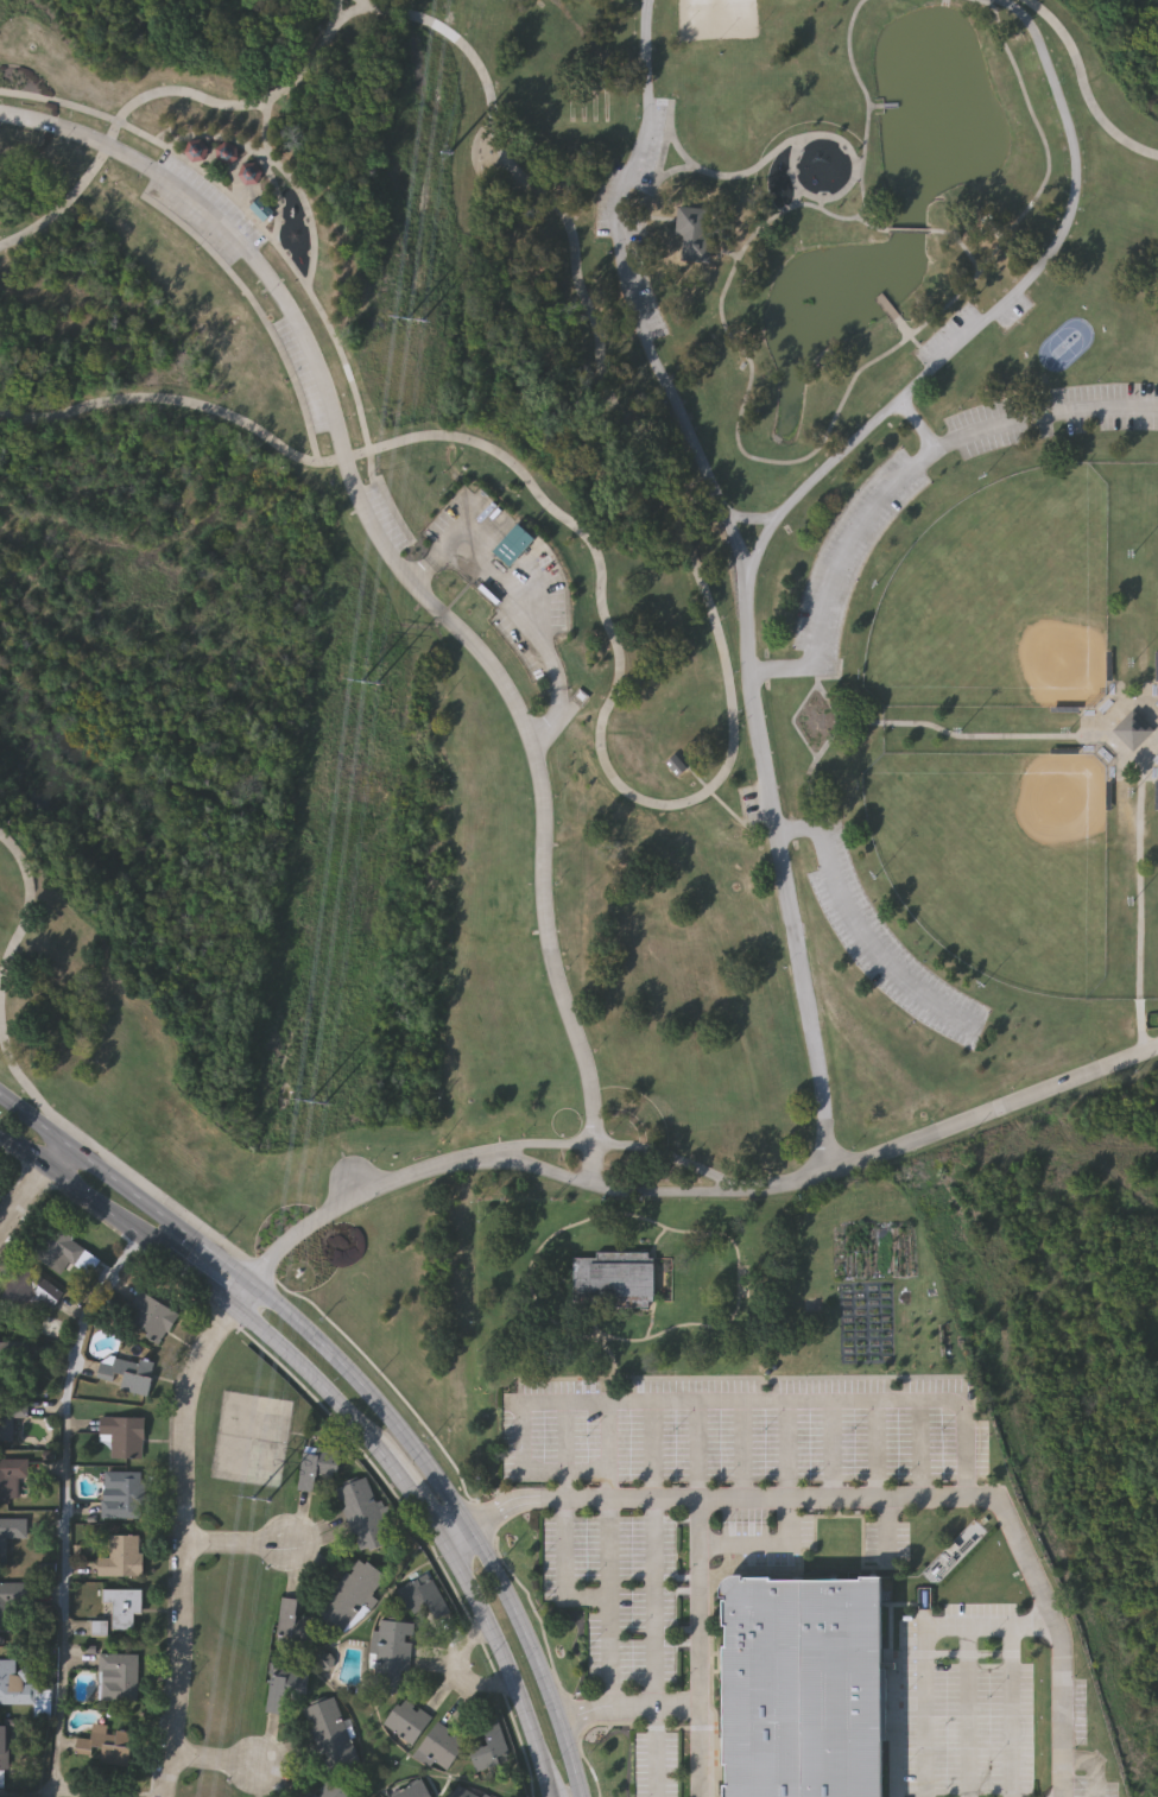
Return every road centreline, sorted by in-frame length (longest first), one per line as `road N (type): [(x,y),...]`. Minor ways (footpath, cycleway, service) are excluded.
road 1 (secondary): [(584,1796),(540,1662),(508,1593),(429,1467),(287,1314),(0,1098)]
road 2 (residential): [(166,1796),(186,1645),(182,1438),(200,1365),(234,1308)]
road 3 (secondary): [(443,1540),(515,1683),(551,1796)]
road 4 (secondary): [(234,1308),(378,1449)]
road 5 (secondary): [(0,1131),(154,1248)]
road 6 (residential): [(493,1630),(466,1647),(460,1673),(475,1685),(515,1683)]

